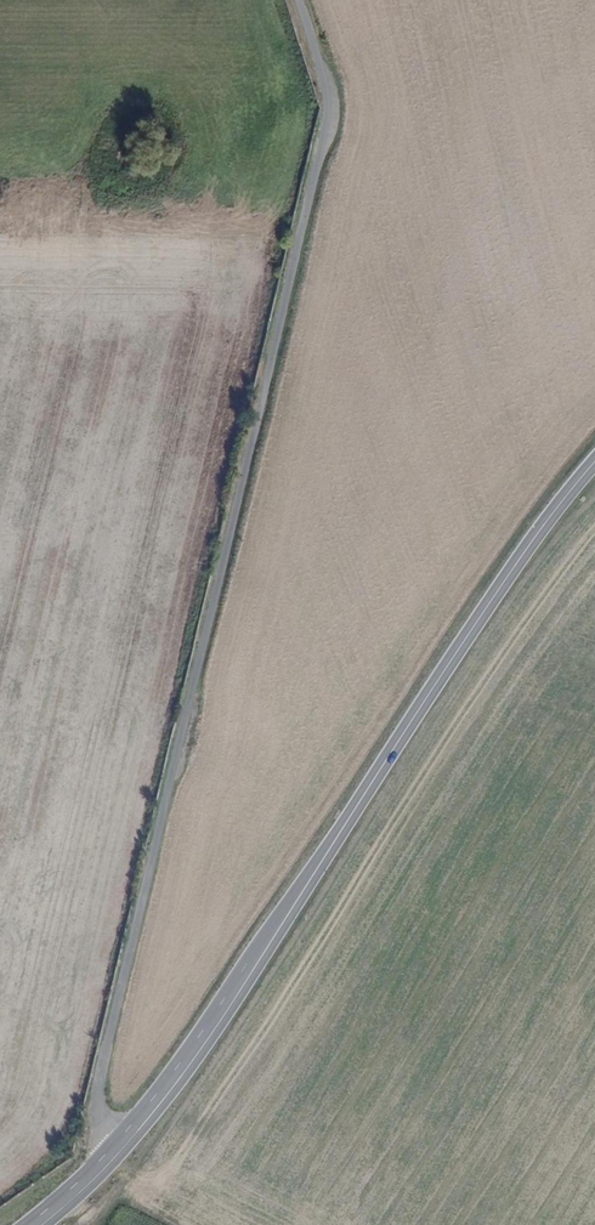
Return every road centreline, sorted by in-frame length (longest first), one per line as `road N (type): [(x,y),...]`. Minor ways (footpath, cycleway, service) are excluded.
road 1 (track): [(112,1152),(101,1138),(95,1078),(325,105),(294,0)]
road 2 (secondary): [(594,461),(531,543),(165,1088),(112,1152),(33,1224)]

